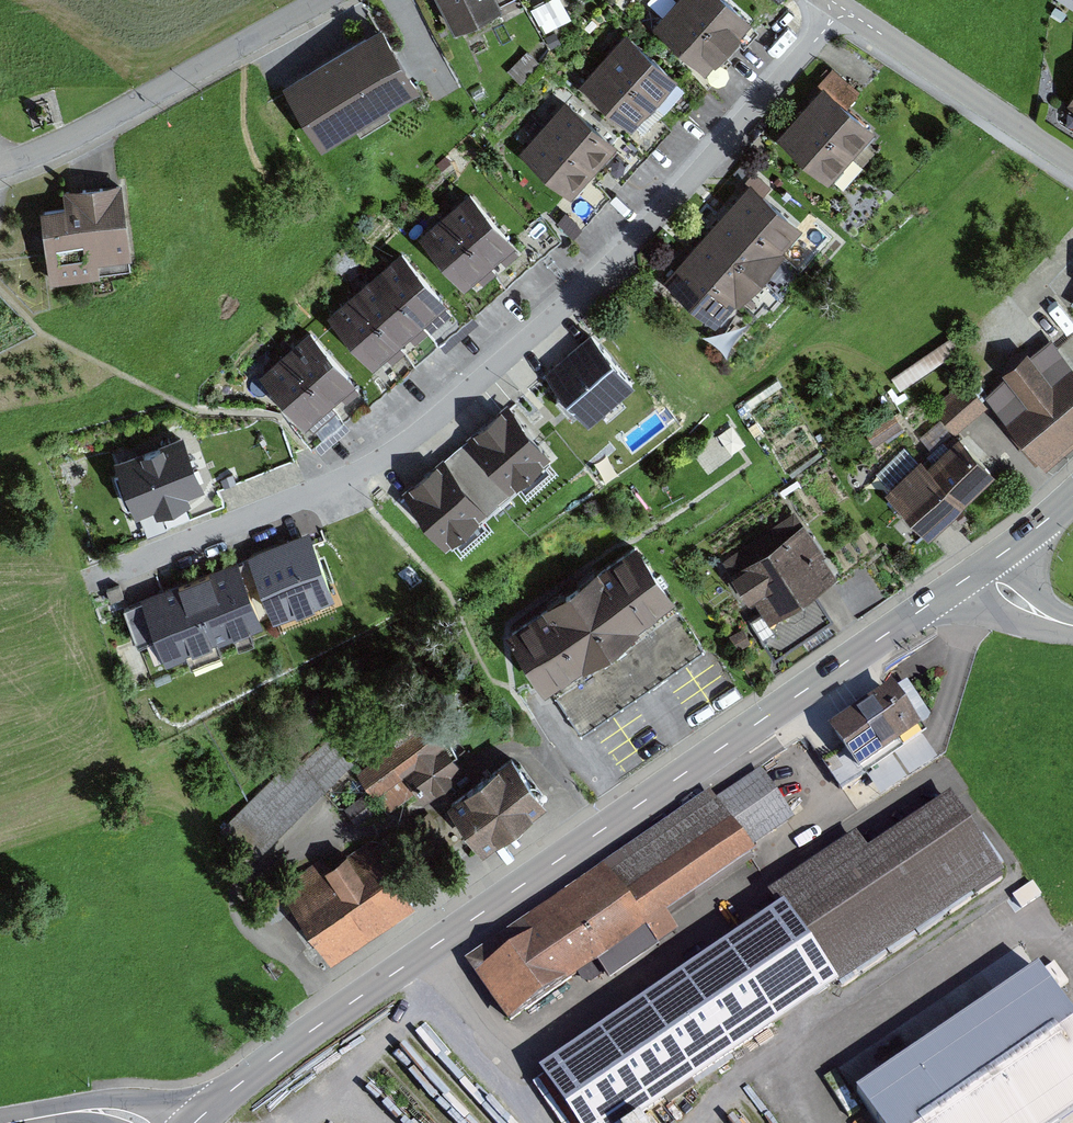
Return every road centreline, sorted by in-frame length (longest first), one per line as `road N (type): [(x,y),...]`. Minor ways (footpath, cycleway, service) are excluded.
road 1 (tertiary): [(984,567),(311,1031),(196,1122)]
road 2 (residential): [(88,584),(312,498),(416,438),(636,239),(837,12)]
road 3 (residential): [(0,169),(90,130),(325,0)]
road 4 (residential): [(837,12),(1072,163)]
road 5 (tertiary): [(140,1122),(93,1111),(8,1122)]

